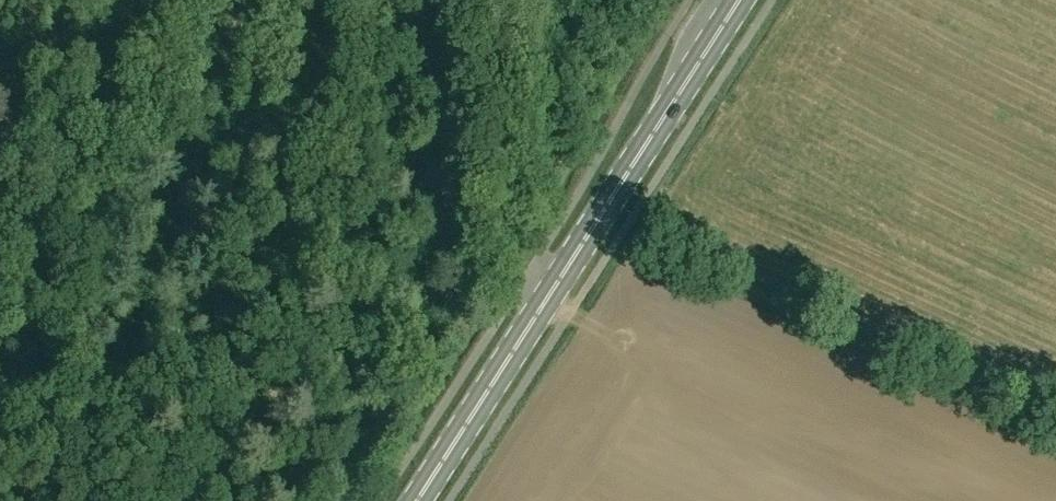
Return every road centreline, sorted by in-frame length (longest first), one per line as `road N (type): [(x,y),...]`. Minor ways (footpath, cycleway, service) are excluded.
road 1 (secondary): [(419,500),(741,0)]
road 2 (track): [(514,0),(530,270)]

